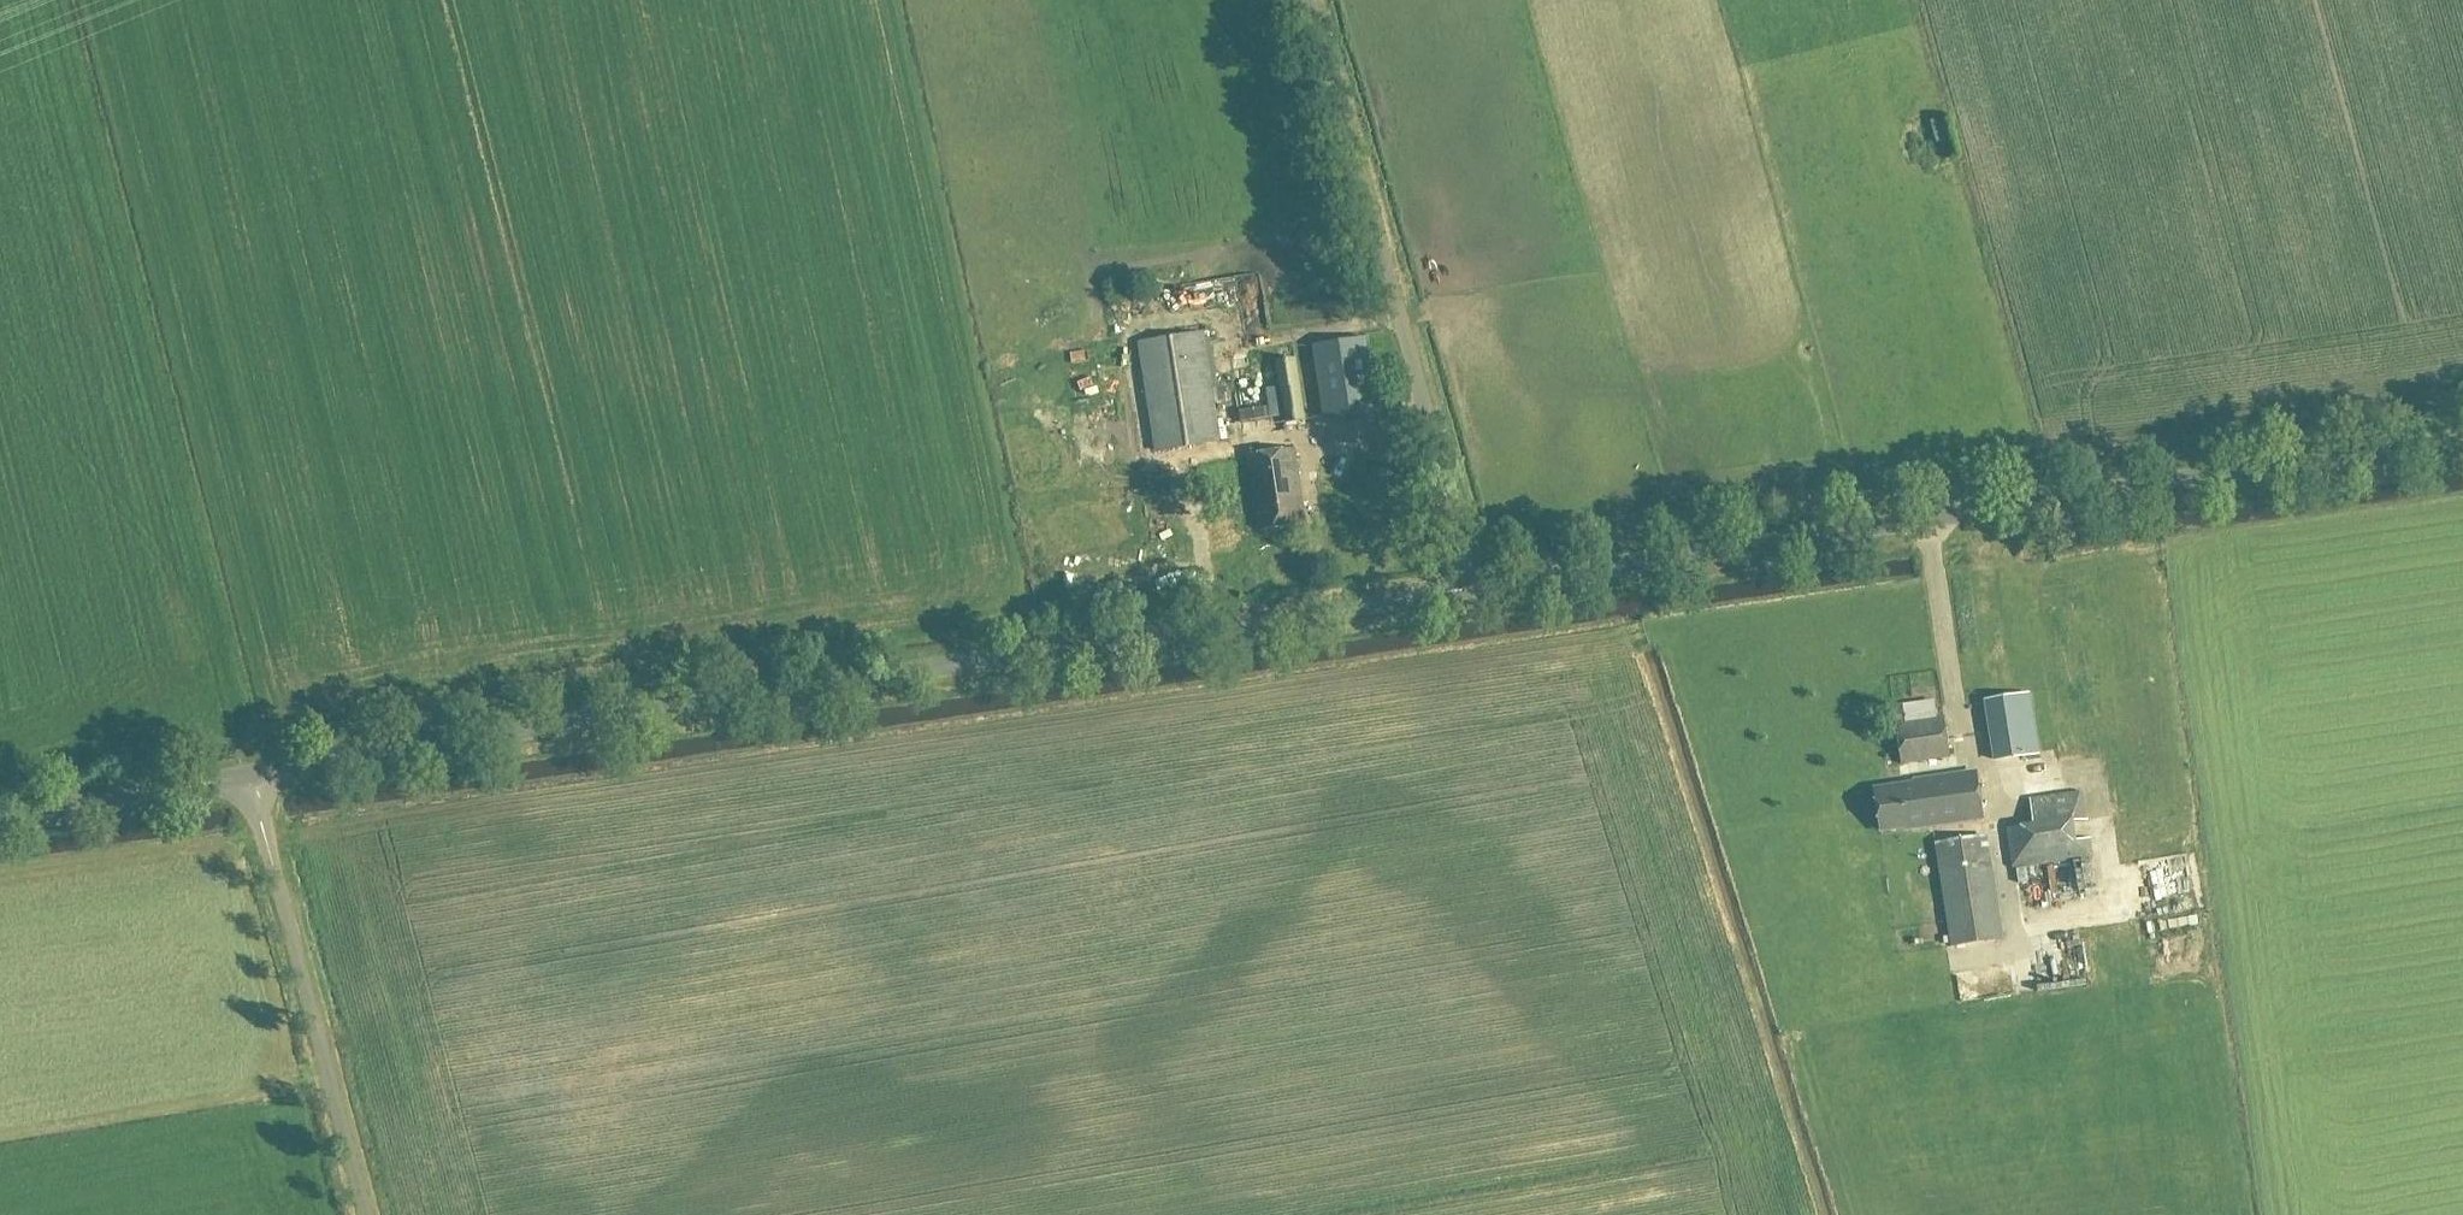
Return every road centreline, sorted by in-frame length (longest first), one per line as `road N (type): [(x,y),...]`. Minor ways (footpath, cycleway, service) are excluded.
road 1 (unclassified): [(250,788),(1474,589)]
road 2 (unclassified): [(1474,589),(2462,438)]
road 3 (unclassified): [(1474,589),(1301,0)]
road 4 (unclassified): [(353,1214),(250,788)]
road 5 (unclassified): [(0,829),(250,788)]

